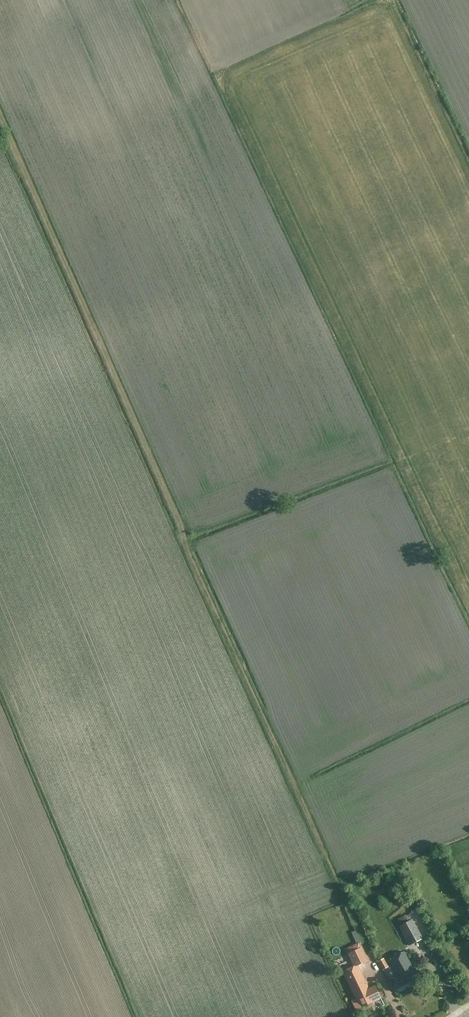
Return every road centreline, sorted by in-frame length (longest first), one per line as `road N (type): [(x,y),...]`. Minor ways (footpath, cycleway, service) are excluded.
road 1 (track): [(0,124),(340,894)]
road 2 (track): [(468,161),(392,0)]

